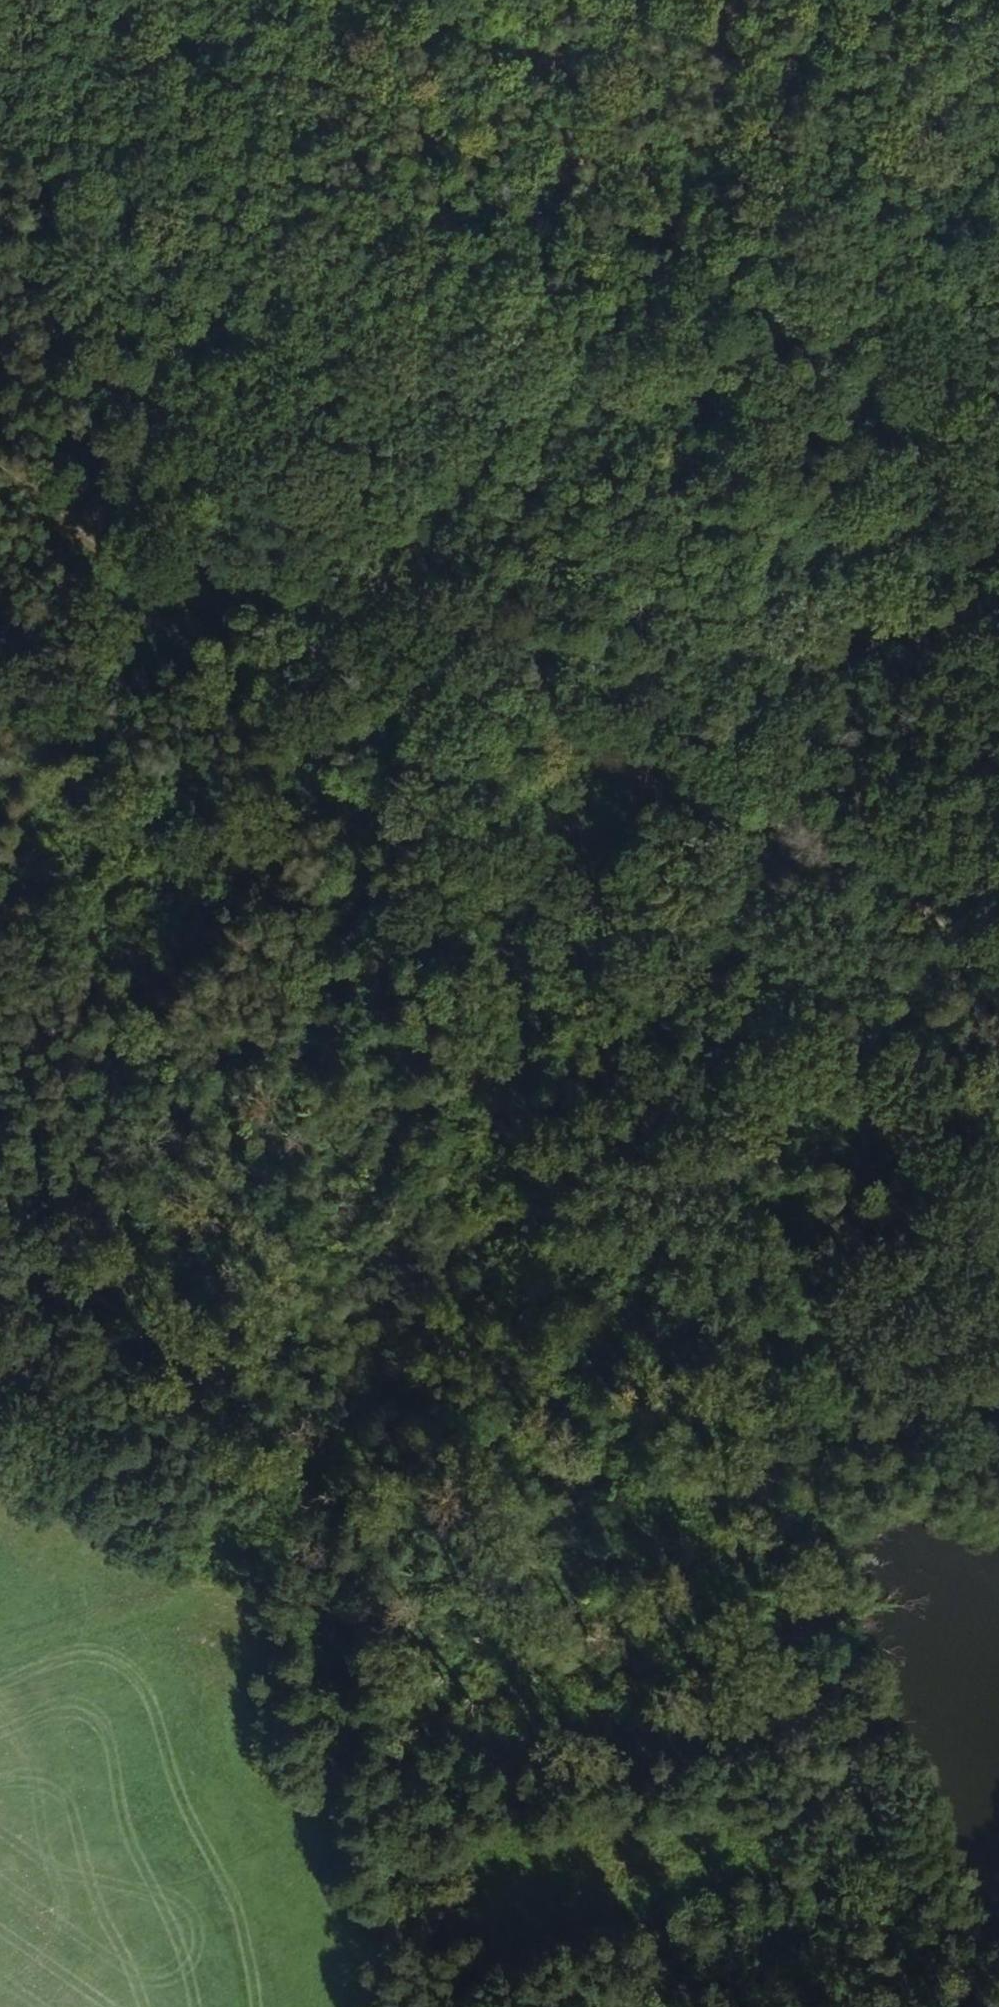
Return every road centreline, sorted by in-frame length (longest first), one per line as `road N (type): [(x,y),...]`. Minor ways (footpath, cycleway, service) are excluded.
road 1 (track): [(0,455),(45,489),(749,809),(998,989)]
road 2 (track): [(749,809),(831,637),(998,491)]
road 3 (track): [(0,120),(315,0)]

